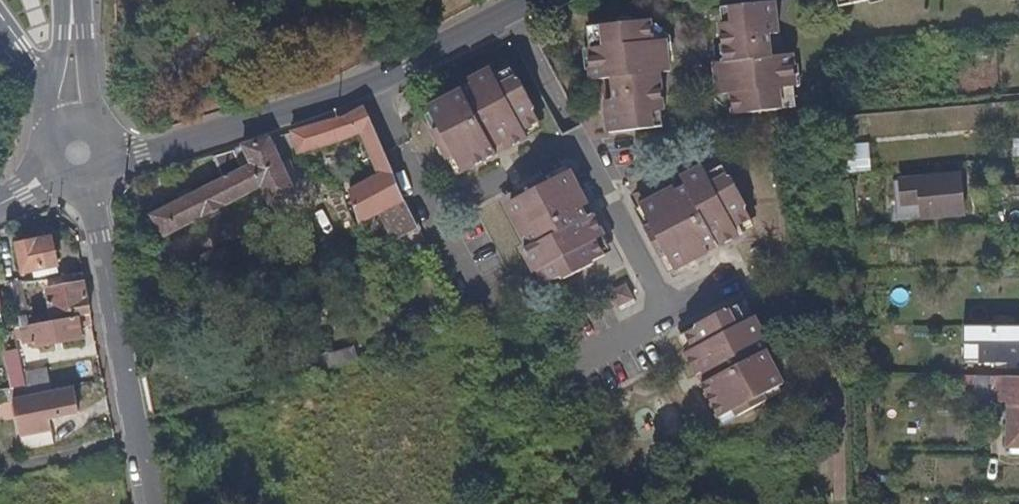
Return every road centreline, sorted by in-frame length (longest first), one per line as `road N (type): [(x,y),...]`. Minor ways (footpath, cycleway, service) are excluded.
road 1 (unclassified): [(533,0),(325,108),(110,158)]
road 2 (unclassified): [(83,188),(142,503)]
road 3 (unclassified): [(93,126),(74,0)]

